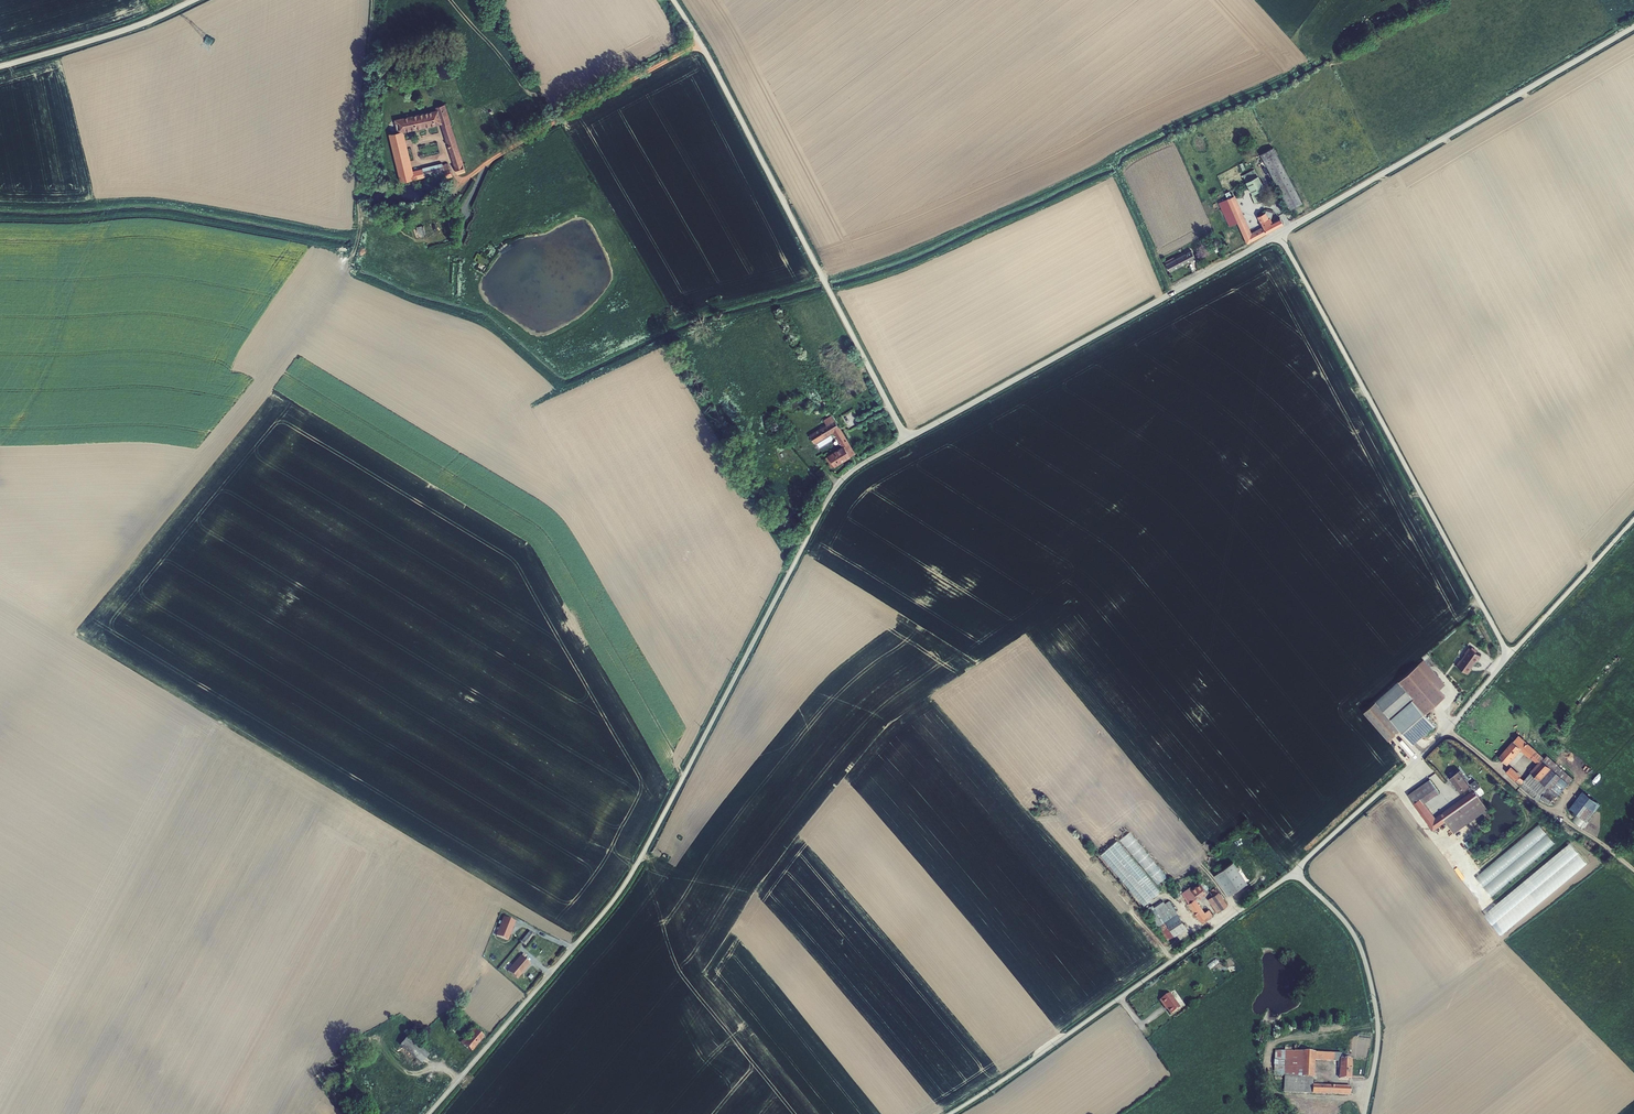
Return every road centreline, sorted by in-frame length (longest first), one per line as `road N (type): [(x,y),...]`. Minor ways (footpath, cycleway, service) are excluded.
road 1 (unclassified): [(429,1113),(627,881),(835,488),(906,439)]
road 2 (unclassified): [(906,439),(673,0)]
road 3 (unclassified): [(1510,654),(1279,234)]
road 4 (unclassified): [(906,439),(1279,234)]
road 5 (unclassified): [(949,1113),(1294,872)]
road 6 (unclassified): [(1279,234),(1633,27)]
road 7 (unclassified): [(1294,872),(1428,748),(1510,654)]
road 8 (residential): [(1364,1113),(1378,1035),(1367,969),(1344,920),(1294,872)]
road 9 (track): [(699,41),(468,178)]
road 10 (unclassified): [(194,0),(0,67)]
road 11 (unclassified): [(1510,654),(1633,520)]

